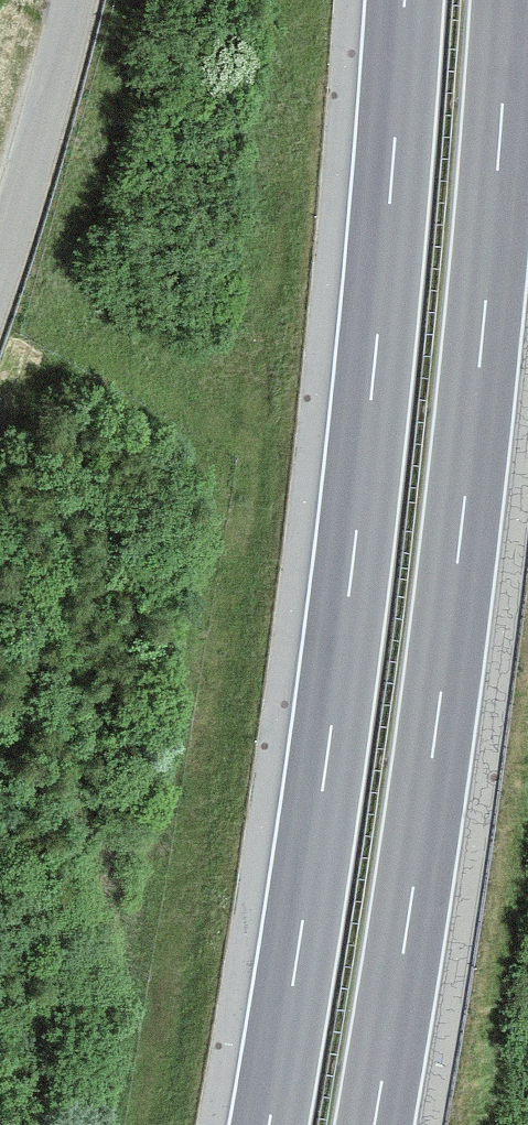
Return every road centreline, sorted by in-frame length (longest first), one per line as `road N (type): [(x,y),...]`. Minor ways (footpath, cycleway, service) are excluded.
road 1 (motorway): [(401,0),(347,577),(302,934),(268,1124)]
road 2 (motorway): [(374,1124),(448,580),(503,0)]
road 3 (unclassified): [(78,0),(0,267)]

